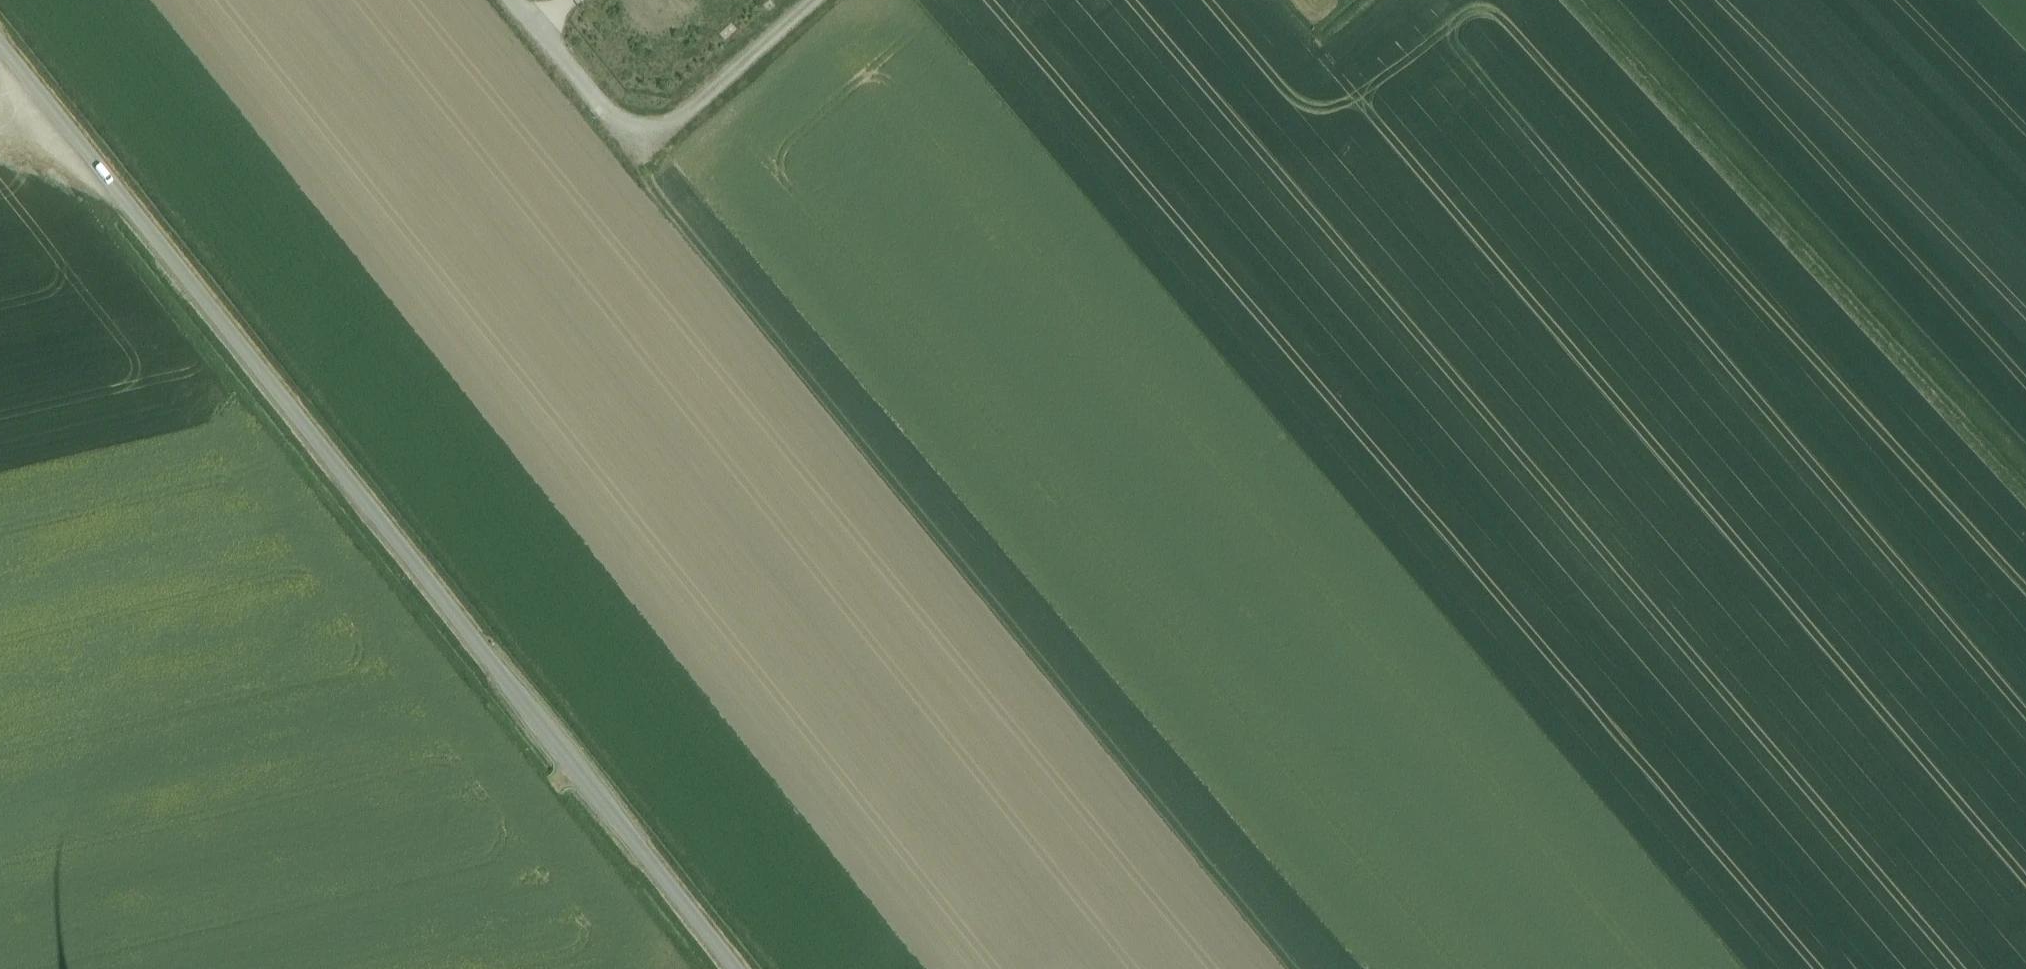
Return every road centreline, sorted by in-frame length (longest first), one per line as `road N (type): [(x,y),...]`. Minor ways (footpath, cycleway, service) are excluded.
road 1 (unclassified): [(739,968),(0,48)]
road 2 (track): [(816,0),(677,121),(645,132),(605,114),(540,27)]

